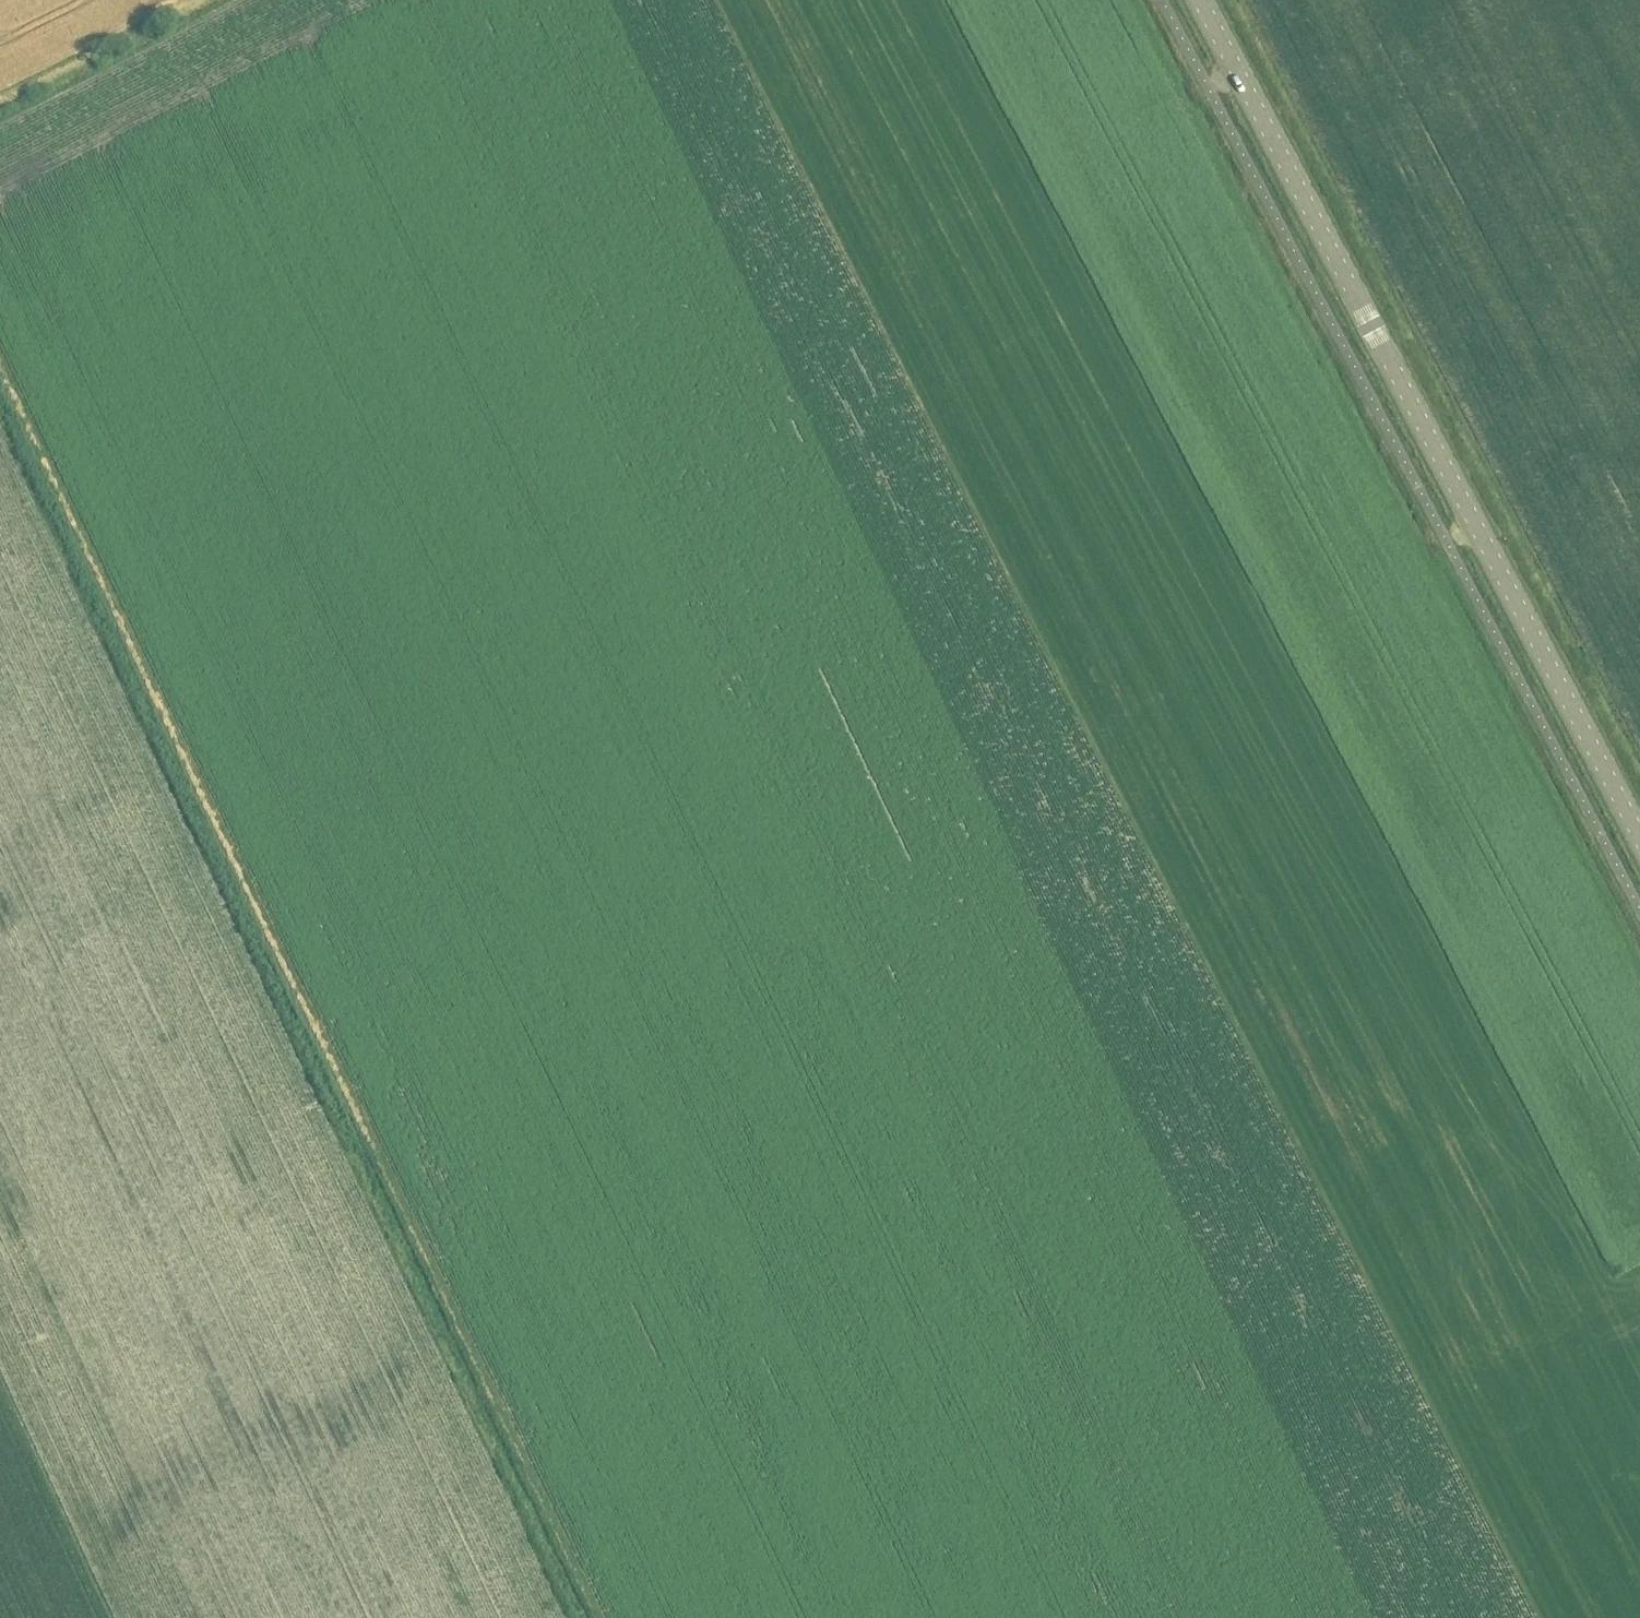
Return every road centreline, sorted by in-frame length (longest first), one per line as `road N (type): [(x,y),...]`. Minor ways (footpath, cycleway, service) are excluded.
road 1 (tertiary): [(1639,835),(1197,0)]

